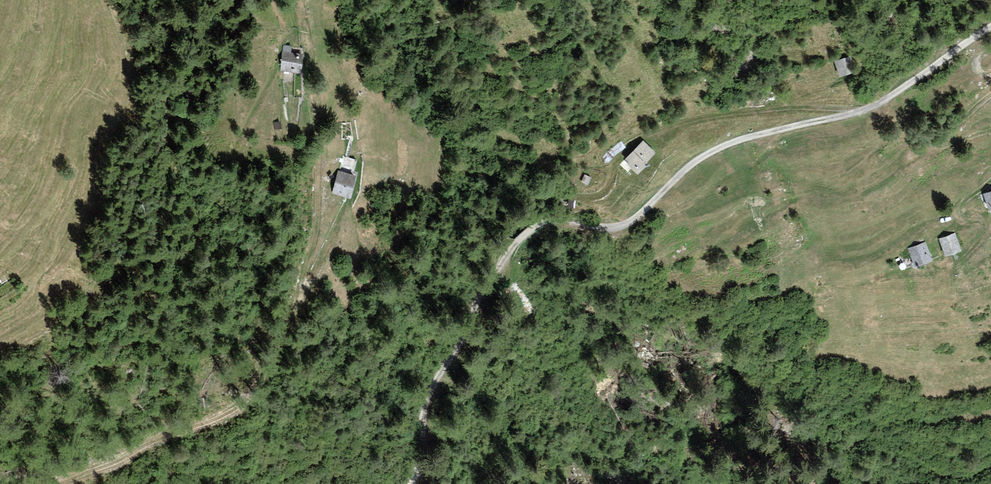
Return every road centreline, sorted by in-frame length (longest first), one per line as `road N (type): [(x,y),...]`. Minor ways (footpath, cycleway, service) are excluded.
road 1 (track): [(990,33),(872,109),(742,139),(706,156),(617,228),(556,220),(538,226),(515,244),(478,299),(428,397),(412,483)]
road 2 (track): [(48,483),(245,401),(264,369),(306,281),(318,220),(318,144),(301,0)]
road 3 (track): [(872,109),(732,114),(679,124),(657,138)]
road 4 (track): [(990,98),(929,143),(990,132)]
road 5 (track): [(990,179),(961,210),(987,223),(962,258)]

